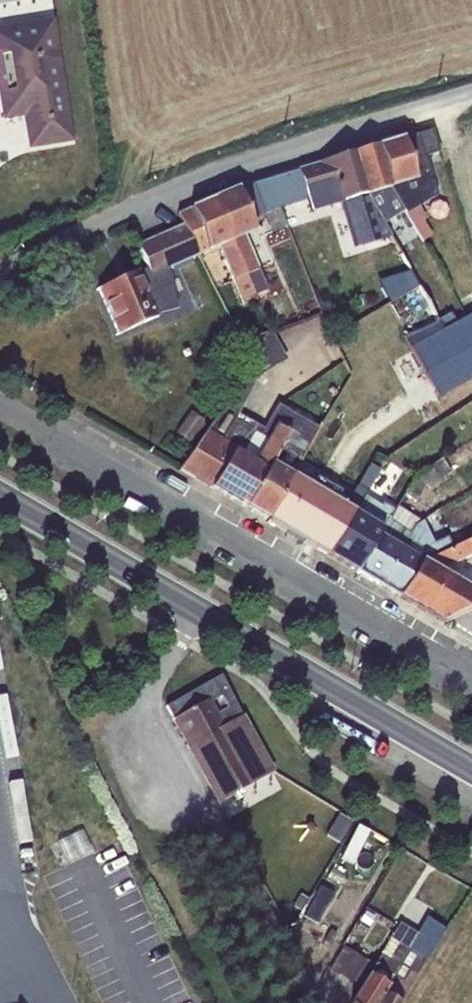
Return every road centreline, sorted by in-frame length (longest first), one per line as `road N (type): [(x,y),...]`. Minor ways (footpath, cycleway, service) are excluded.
road 1 (unclassified): [(471,672),(0,402)]
road 2 (unclassified): [(471,97),(274,156),(139,208),(0,274)]
road 3 (unclassified): [(319,1002),(150,688)]
road 4 (secondary): [(471,770),(199,609)]
road 5 (secondary): [(199,609),(0,495)]

